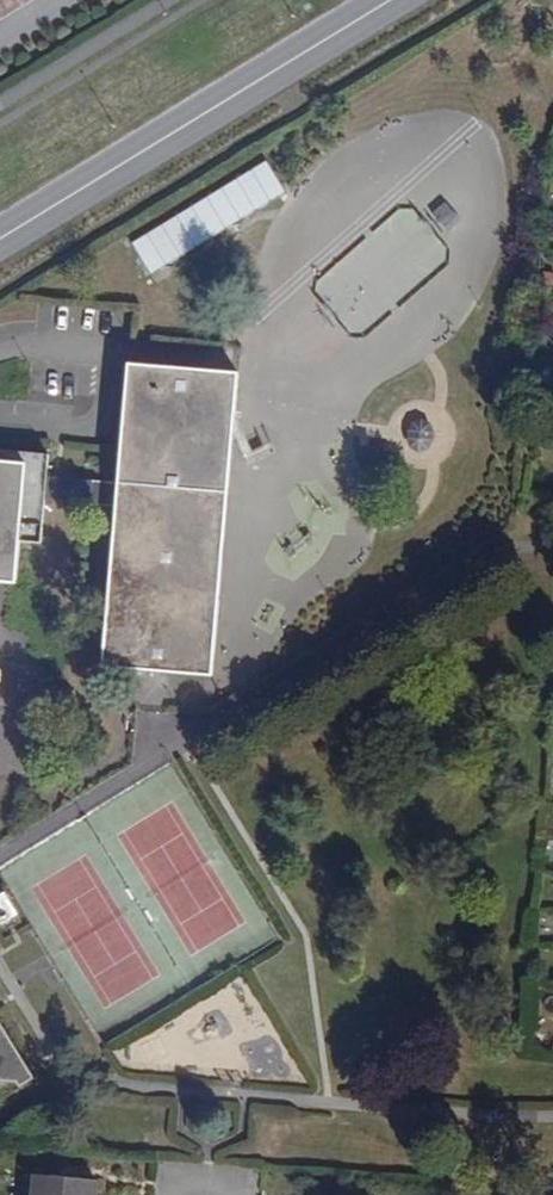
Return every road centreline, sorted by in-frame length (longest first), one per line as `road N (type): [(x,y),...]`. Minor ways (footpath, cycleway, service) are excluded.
road 1 (tertiary): [(390,0),(0,239)]

